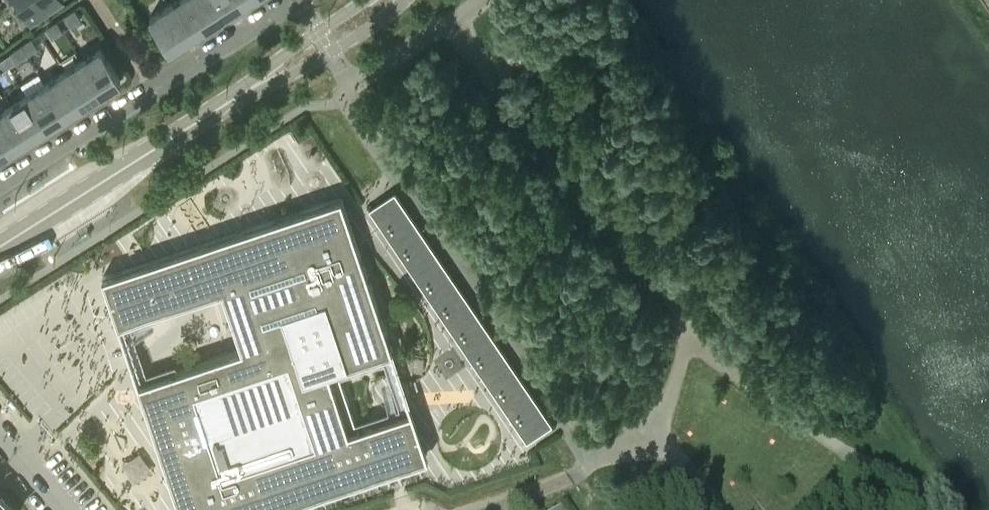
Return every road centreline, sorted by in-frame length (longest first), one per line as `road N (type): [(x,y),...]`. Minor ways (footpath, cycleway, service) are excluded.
road 1 (tertiary): [(386,0),(0,249)]
road 2 (residential): [(304,0),(0,187)]

